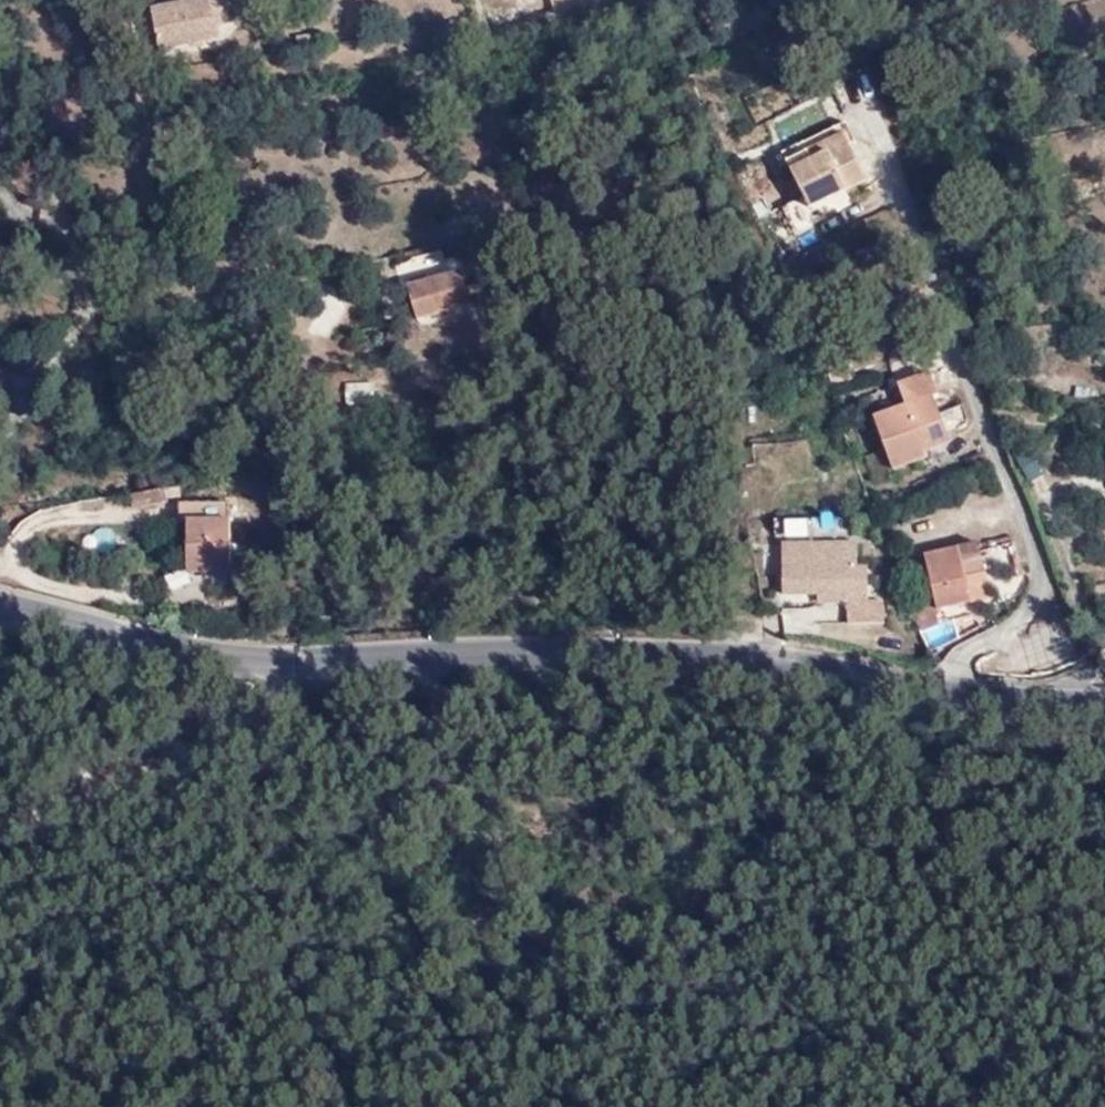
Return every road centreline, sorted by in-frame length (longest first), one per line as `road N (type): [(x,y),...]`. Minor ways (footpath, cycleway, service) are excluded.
road 1 (tertiary): [(0,605),(264,661),(725,656),(1104,707)]

